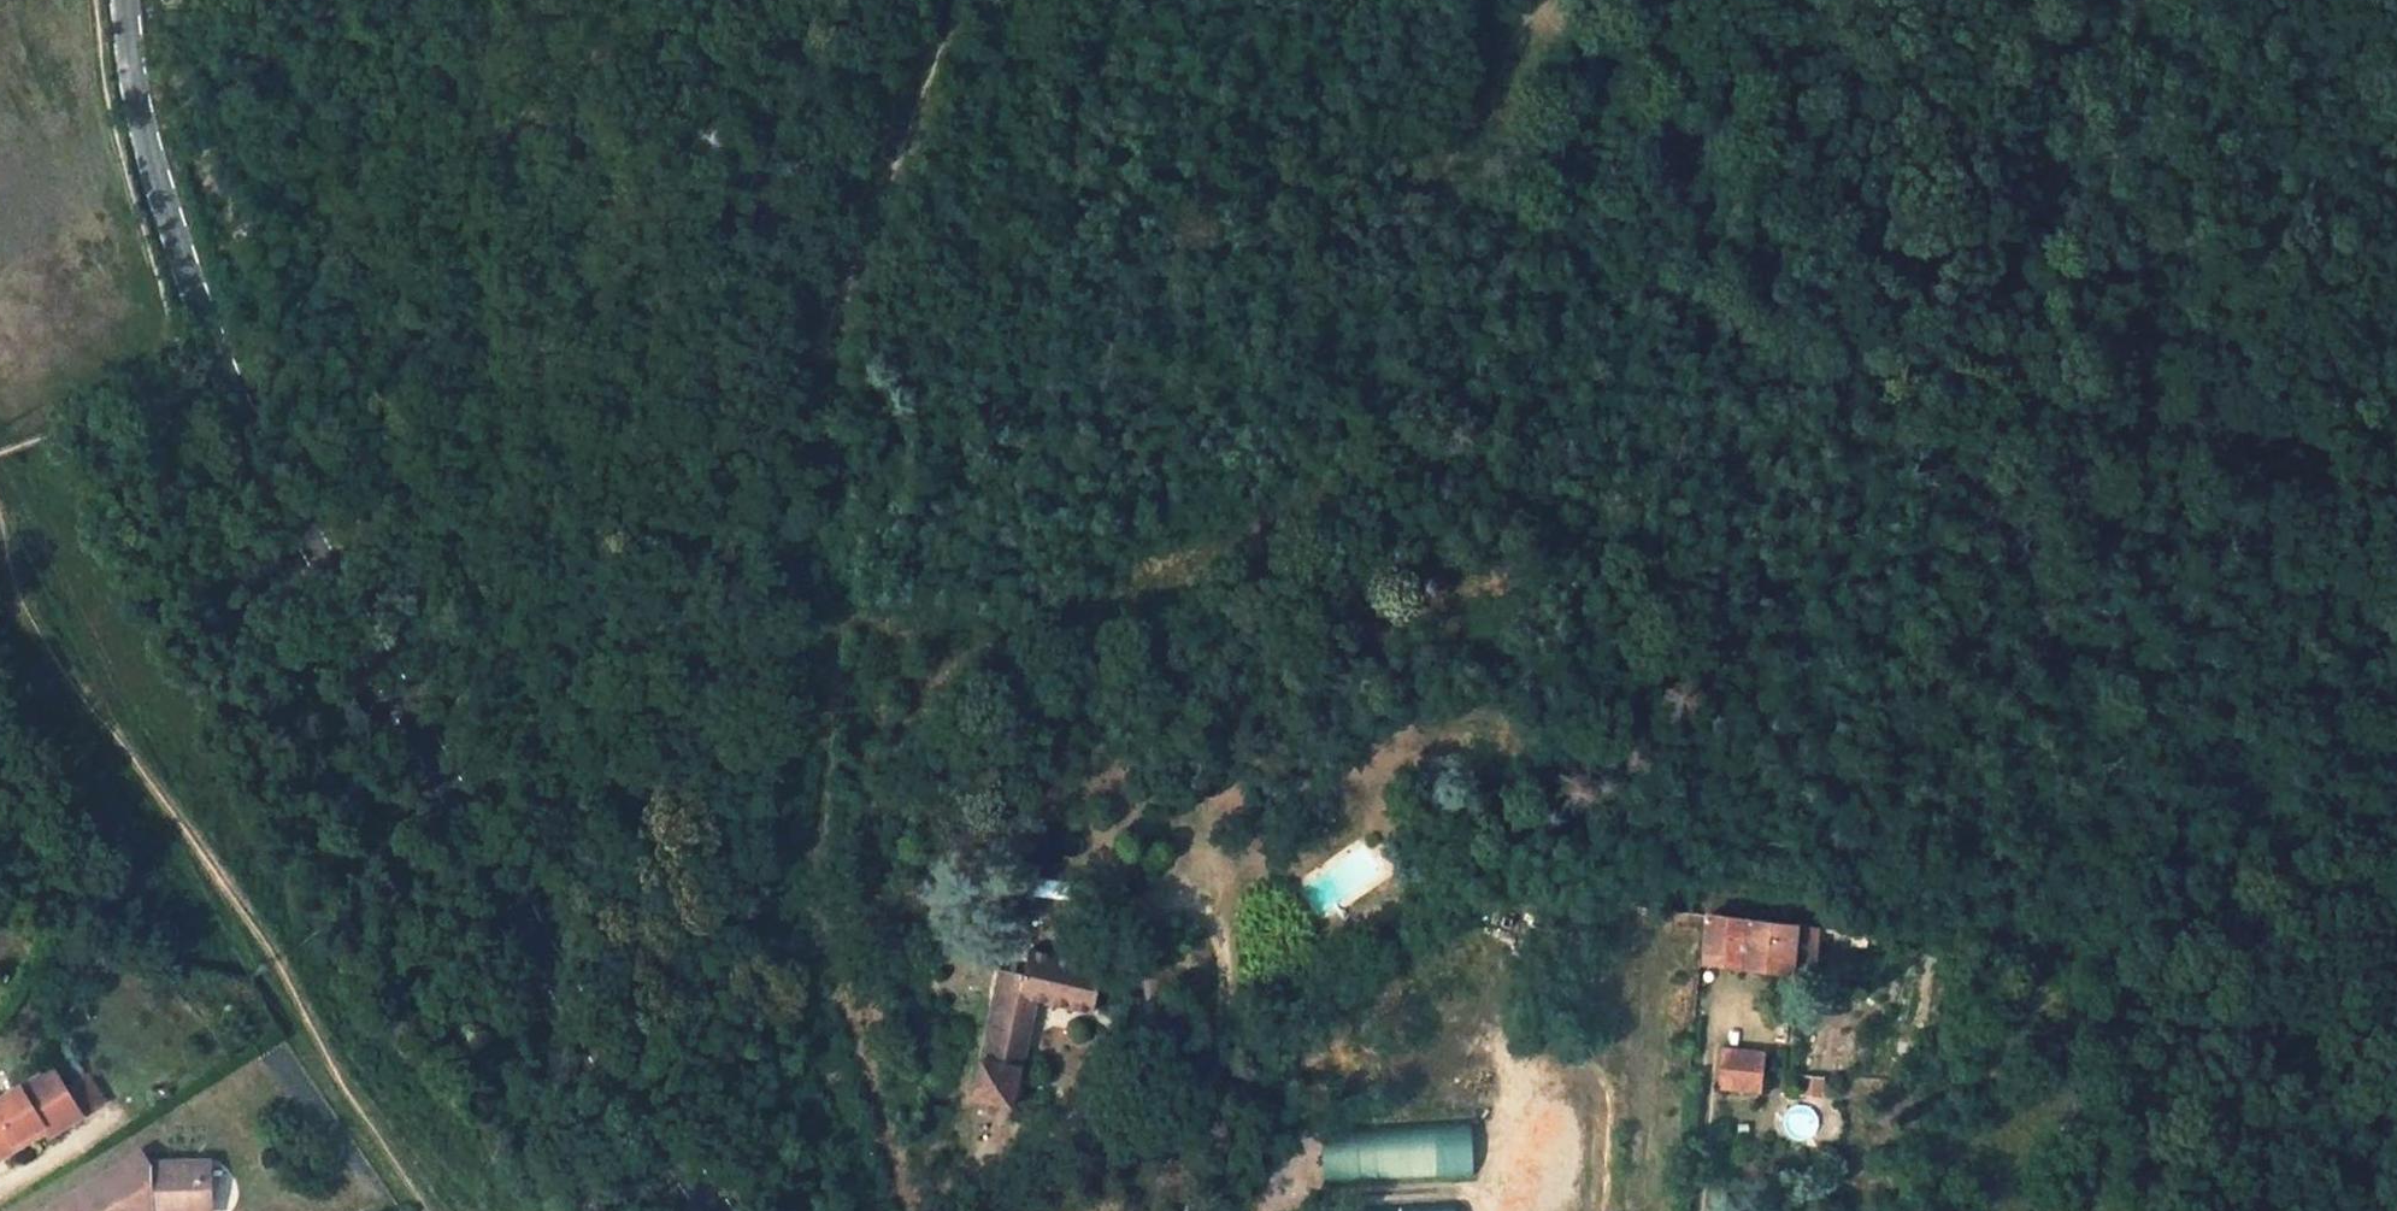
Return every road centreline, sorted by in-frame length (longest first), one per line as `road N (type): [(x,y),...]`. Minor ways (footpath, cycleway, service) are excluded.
road 1 (unclassified): [(122,0),(130,86),(222,372),(474,839),(714,1210)]
road 2 (track): [(431,1210),(351,1097),(278,957),(130,750),(0,586)]

